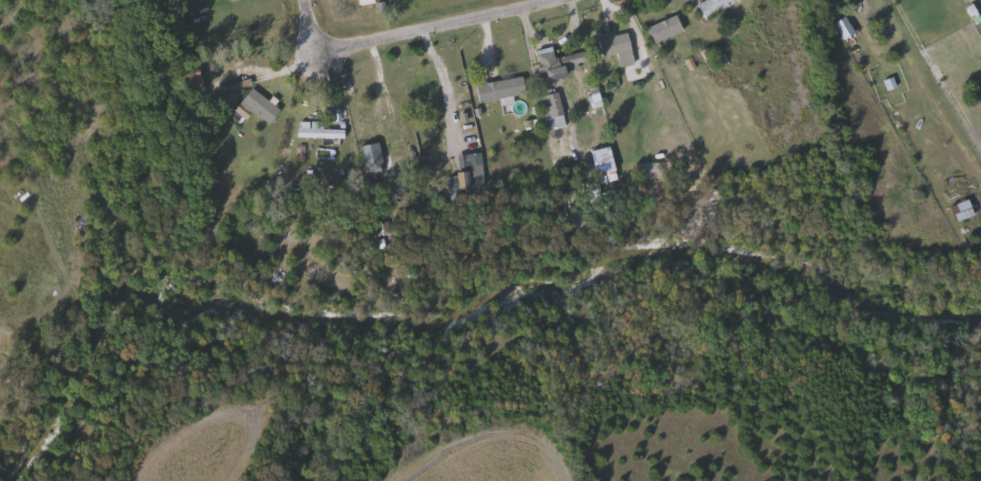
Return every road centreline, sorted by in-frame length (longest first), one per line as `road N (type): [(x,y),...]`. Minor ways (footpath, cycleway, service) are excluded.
road 1 (residential): [(304,0),(323,52),(549,0)]

